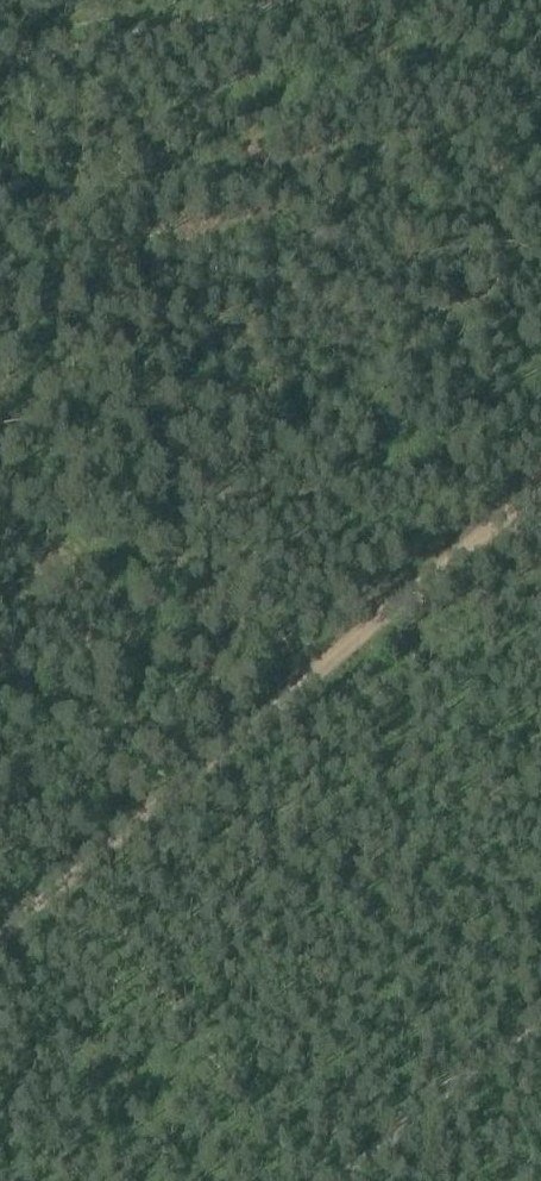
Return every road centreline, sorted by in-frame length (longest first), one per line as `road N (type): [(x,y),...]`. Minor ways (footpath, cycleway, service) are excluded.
road 1 (track): [(540,480),(221,747)]
road 2 (track): [(0,66),(285,0)]
road 3 (track): [(221,747),(0,931)]

